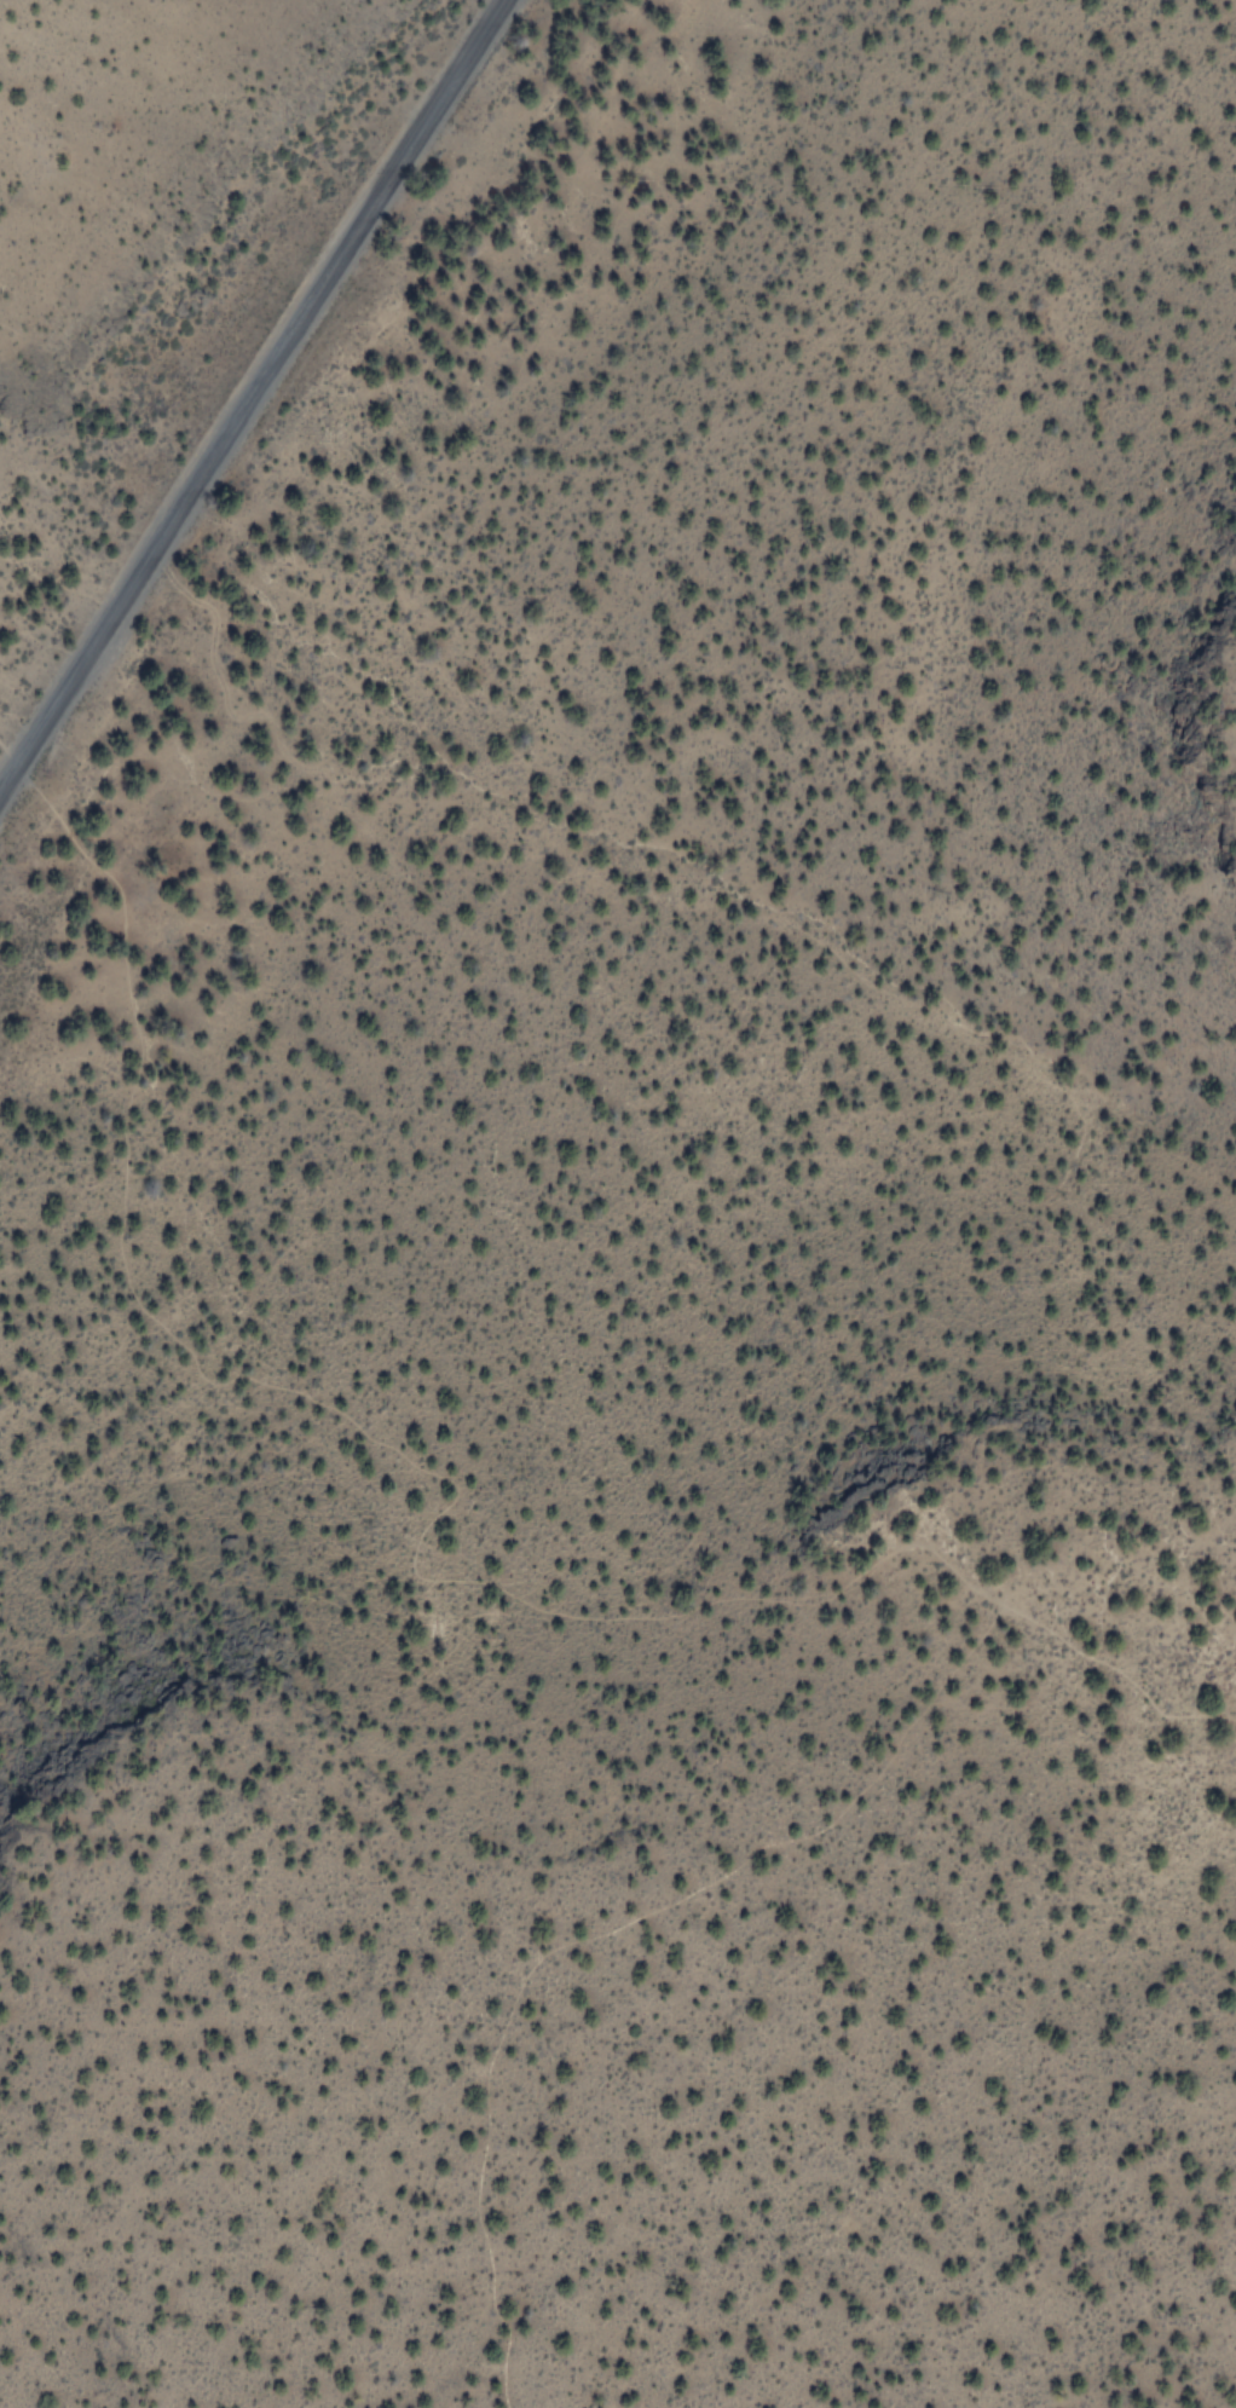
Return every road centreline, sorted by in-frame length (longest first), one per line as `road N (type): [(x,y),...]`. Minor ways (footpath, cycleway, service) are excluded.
road 1 (residential): [(0,799),(501,0)]

